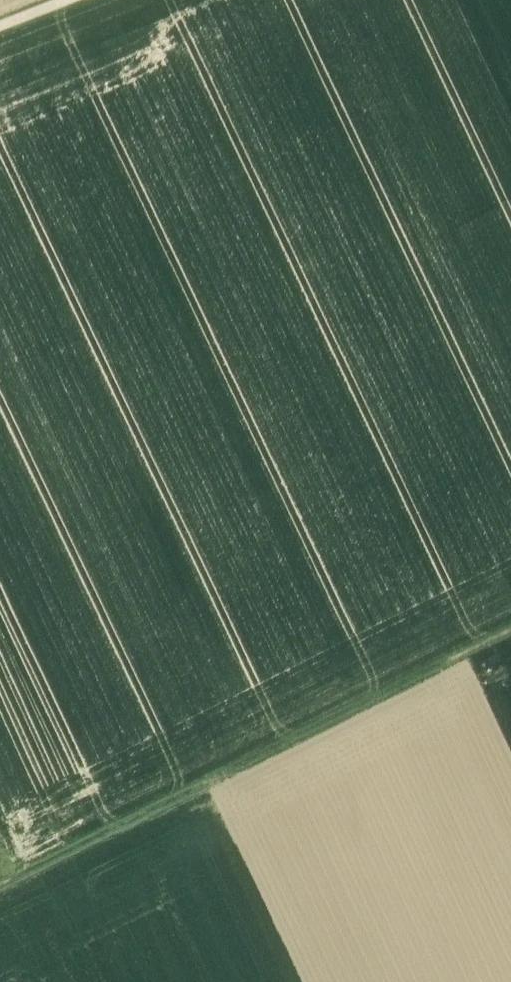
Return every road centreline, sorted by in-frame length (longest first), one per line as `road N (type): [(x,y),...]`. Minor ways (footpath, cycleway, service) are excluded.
road 1 (track): [(510,635),(0,887)]

